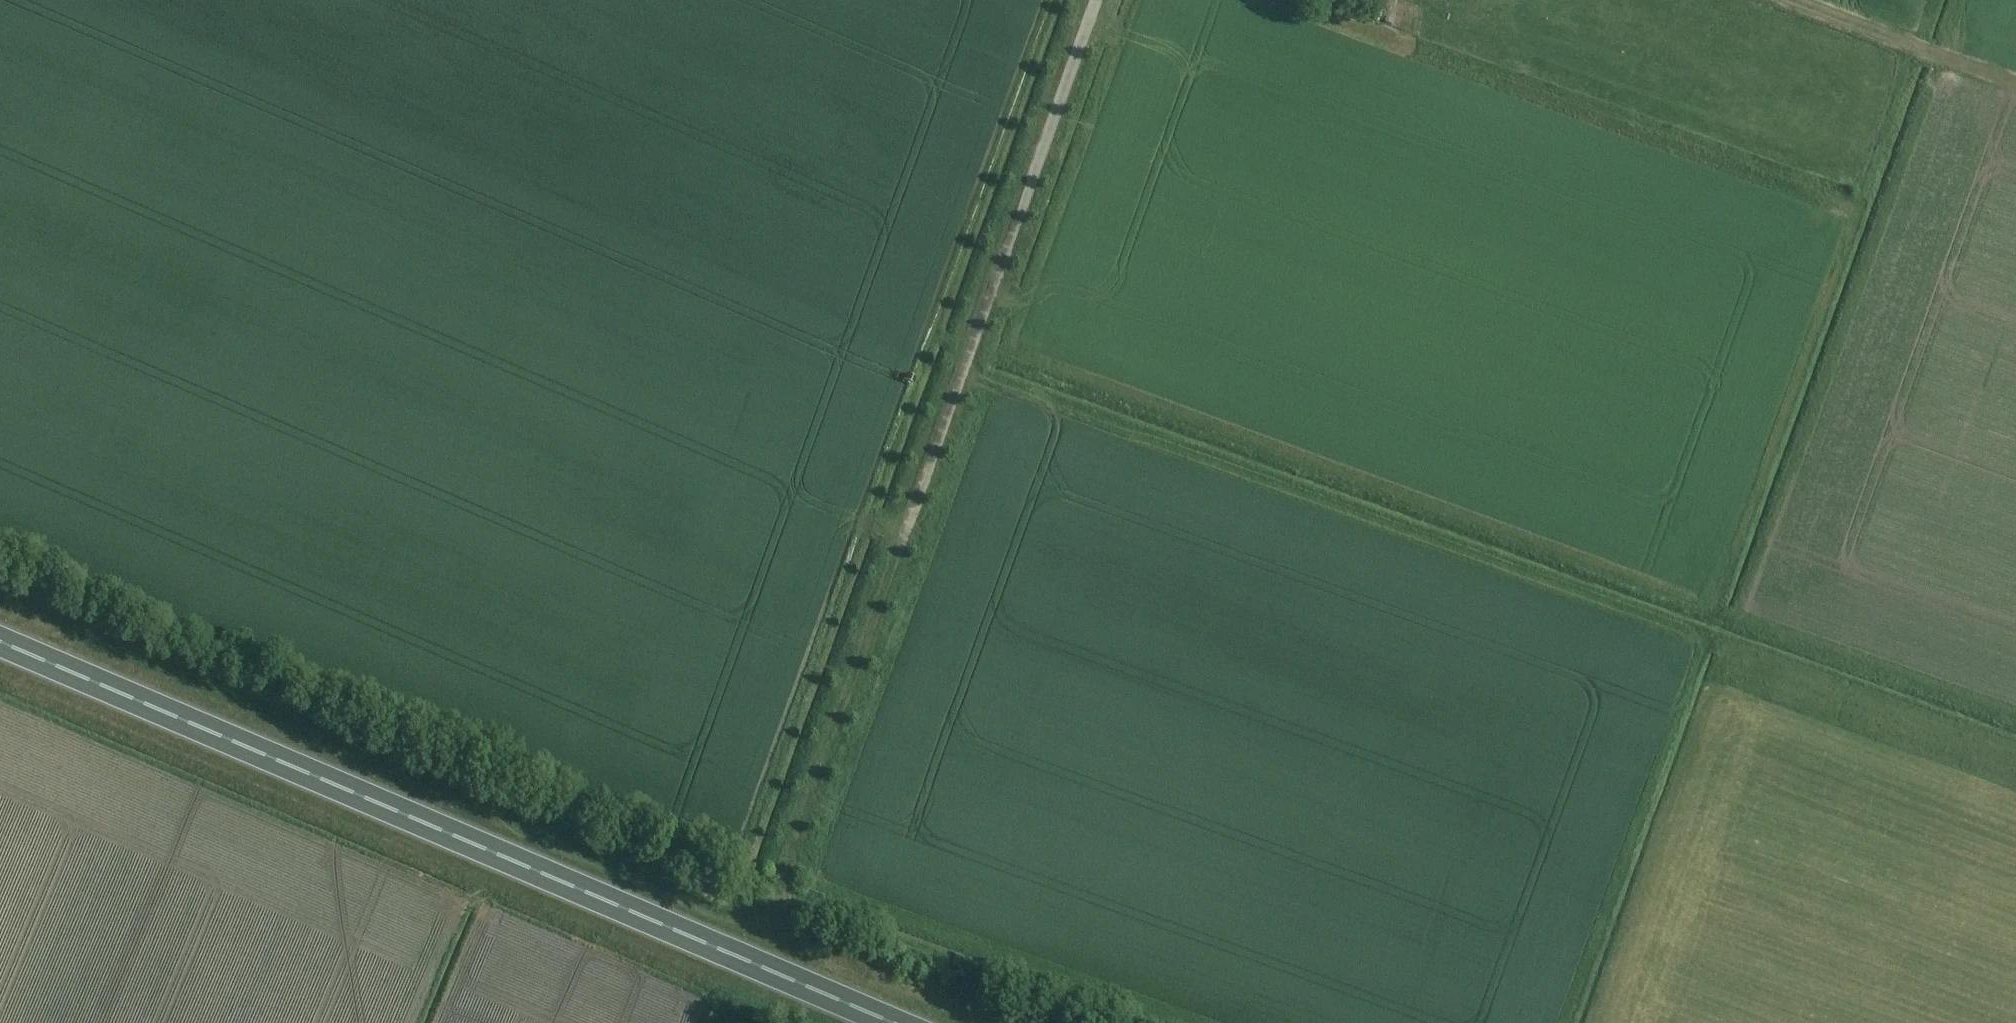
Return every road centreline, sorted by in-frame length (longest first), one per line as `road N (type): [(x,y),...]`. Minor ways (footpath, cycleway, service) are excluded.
road 1 (trunk): [(897,1022),(0,642)]
road 2 (unclassified): [(900,548),(1097,0)]
road 3 (track): [(1808,0),(2015,75)]

